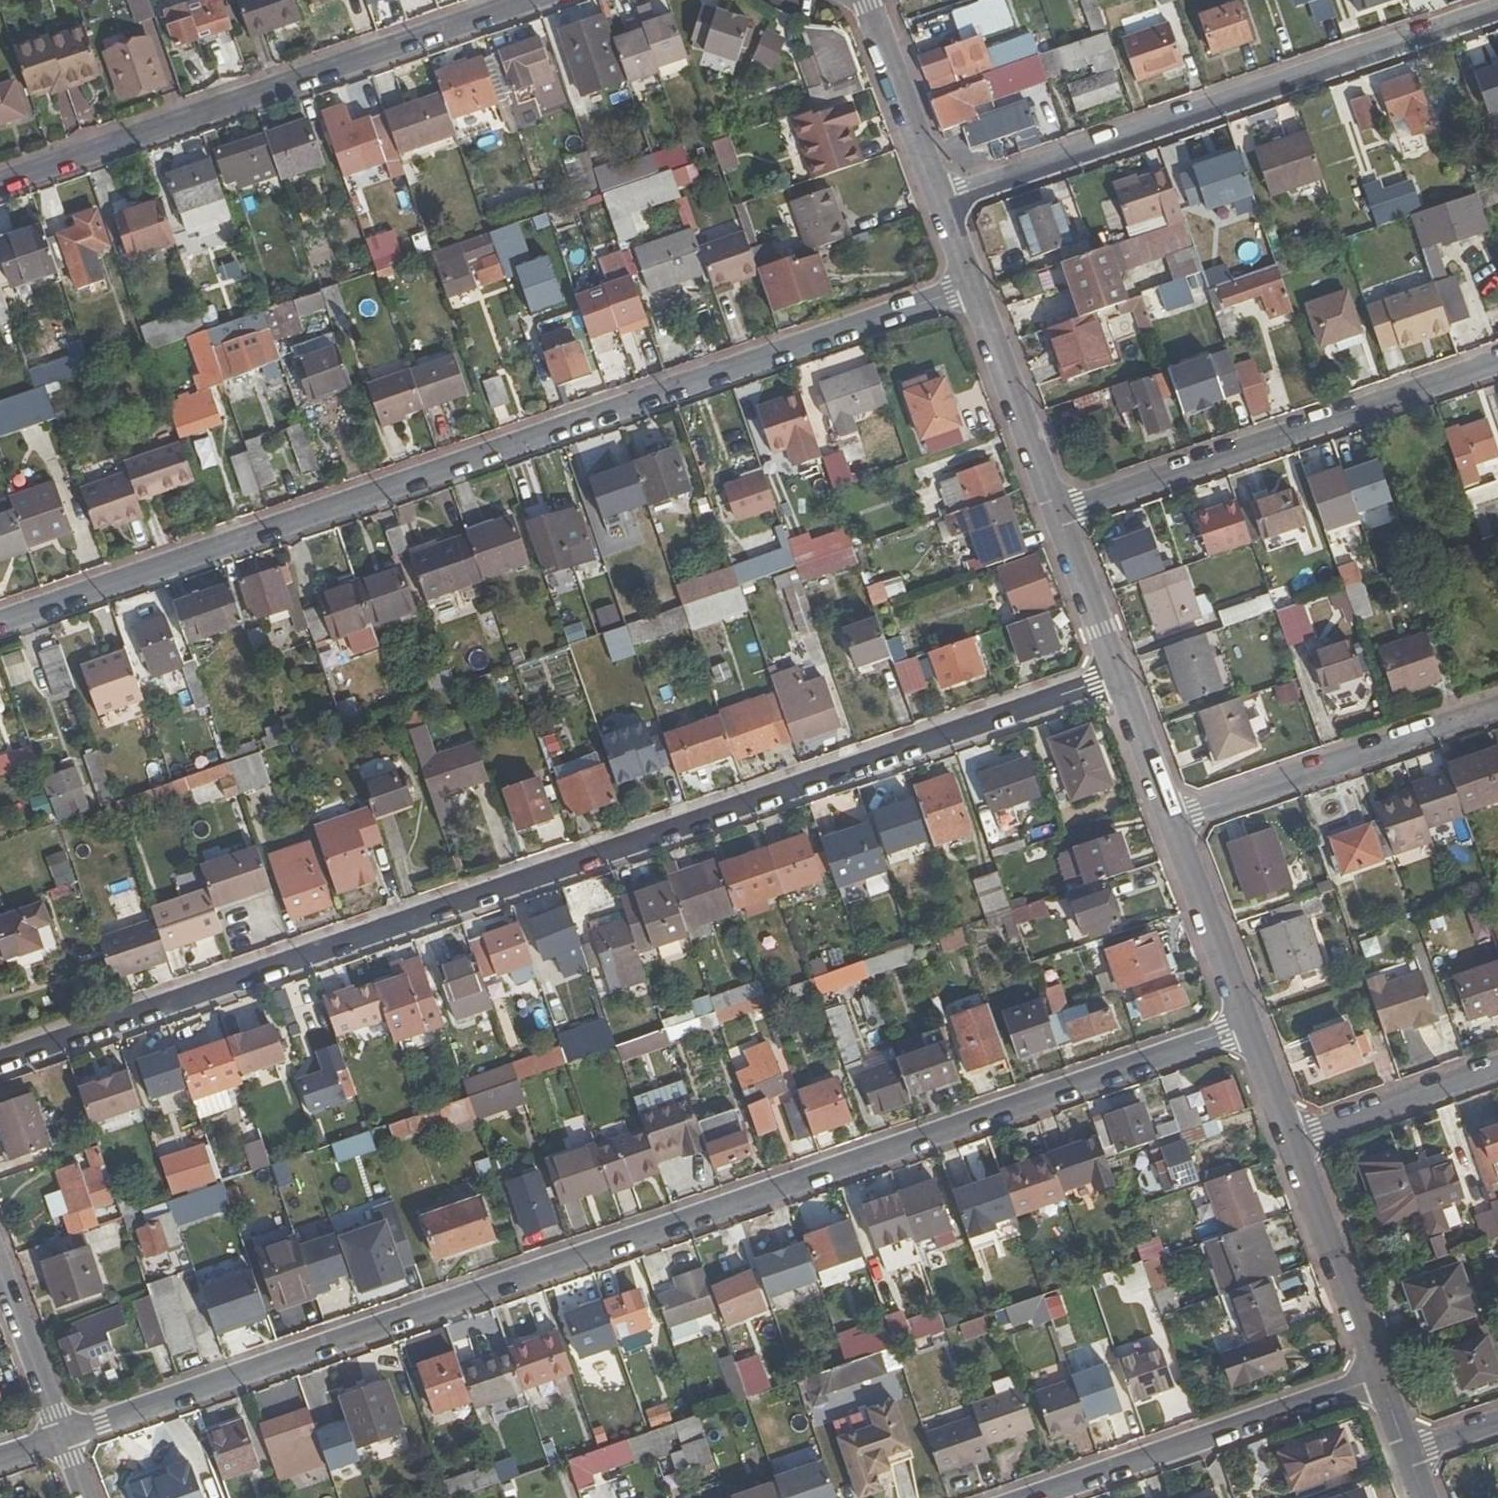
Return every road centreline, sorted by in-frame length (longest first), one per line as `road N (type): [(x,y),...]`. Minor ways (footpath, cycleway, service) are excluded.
road 1 (residential): [(64,1436),(1249,1026)]
road 2 (residential): [(0,1061),(1118,676)]
road 3 (residential): [(0,629),(973,285)]
road 4 (residential): [(1497,8),(940,200)]
road 5 (residential): [(0,183),(531,0)]
road 6 (residential): [(1056,511),(1497,361)]
road 7 (residential): [(1034,1497),(1379,1379)]
road 8 (residential): [(1172,819),(1497,708)]
road 9 (residential): [(1291,1139),(1379,1379)]
road 10 (residential): [(973,285),(1056,511)]
road 11 (residential): [(1172,819),(1249,1026)]
road 12 (residential): [(1291,1139),(1497,1067)]
road 13 (residential): [(867,0),(940,200)]
road 14 (residential): [(64,1436),(0,1263)]
road 15 (residential): [(1056,511),(1118,676)]
road 16 (residential): [(1118,676),(1172,819)]
road 17 (residential): [(1249,1026),(1291,1139)]

